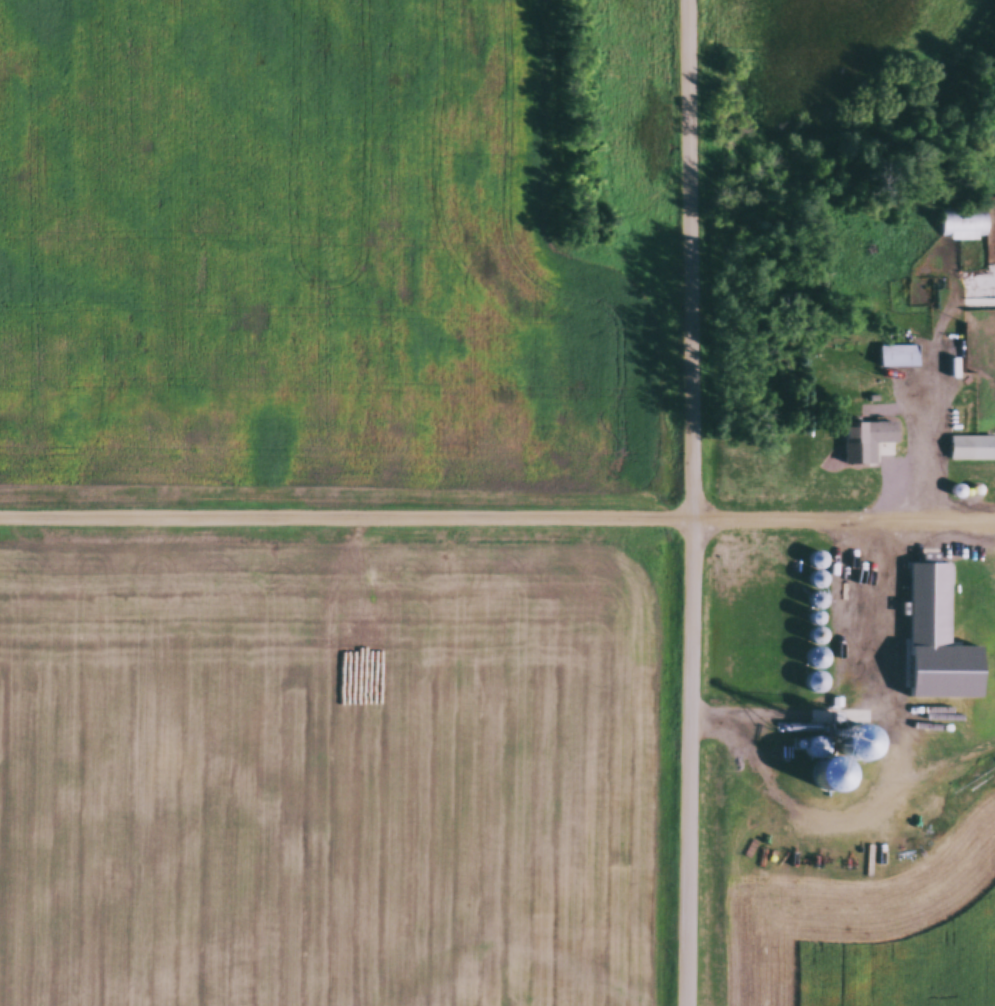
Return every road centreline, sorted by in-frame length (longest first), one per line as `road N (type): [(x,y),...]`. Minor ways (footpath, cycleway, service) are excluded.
road 1 (residential): [(685,1005),(693,252),(687,0)]
road 2 (residential): [(692,517),(0,516)]
road 3 (track): [(994,521),(692,517)]

